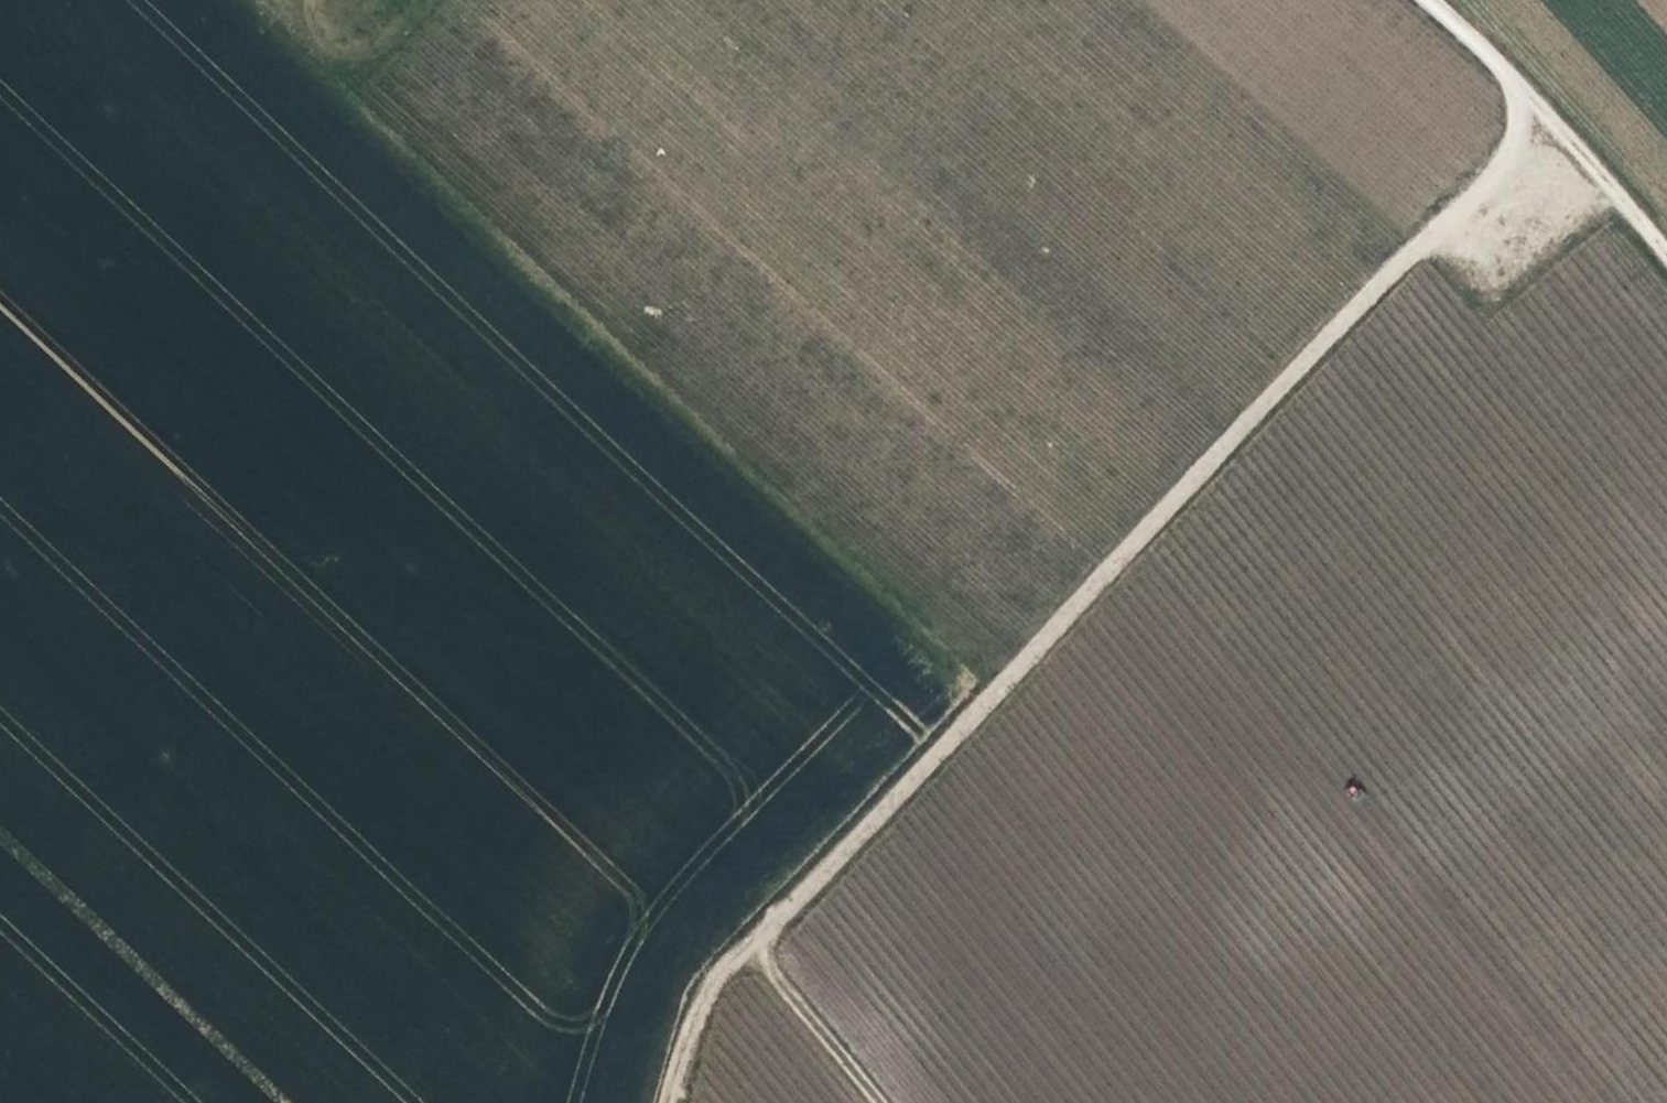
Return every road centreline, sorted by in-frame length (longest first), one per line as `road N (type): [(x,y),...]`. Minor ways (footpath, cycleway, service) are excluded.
road 1 (track): [(678,1102),(709,993),(1541,96)]
road 2 (track): [(1666,249),(1541,96),(1432,0)]
road 3 (track): [(878,1102),(750,948)]

